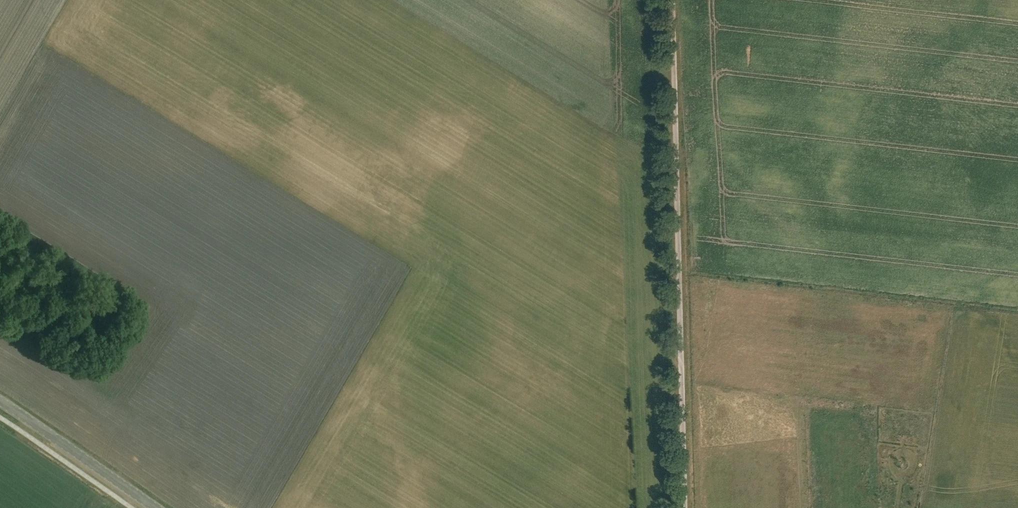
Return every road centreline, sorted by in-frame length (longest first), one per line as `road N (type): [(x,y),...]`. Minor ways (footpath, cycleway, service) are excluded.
road 1 (track): [(685,507),(673,0)]
road 2 (tertiary): [(156,507),(0,400)]

